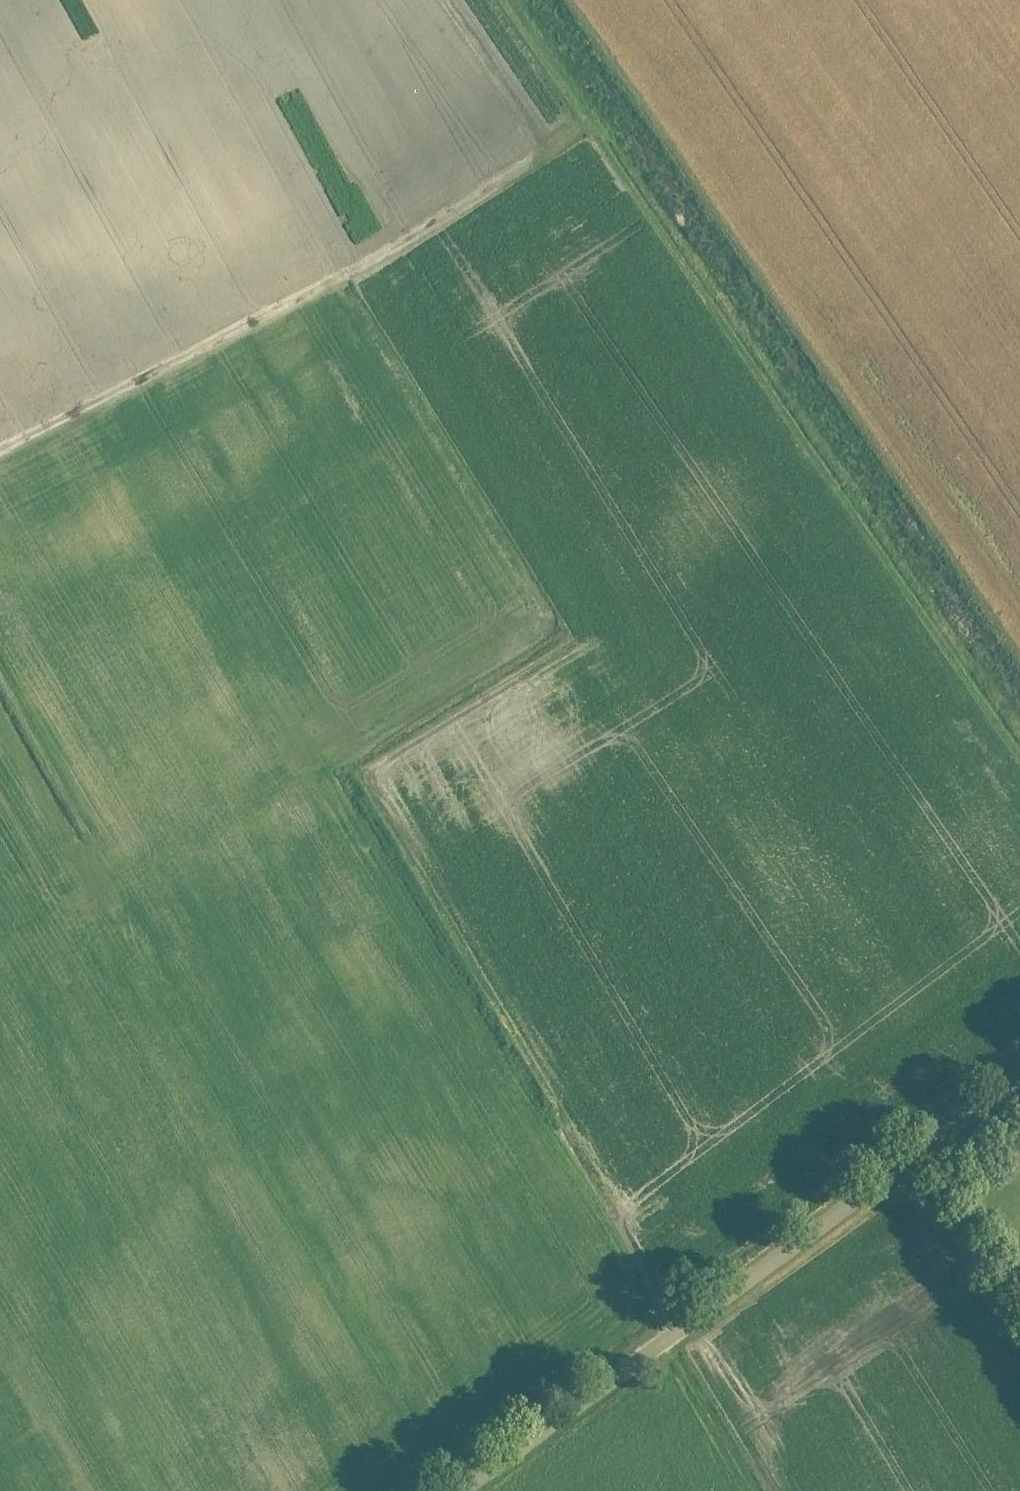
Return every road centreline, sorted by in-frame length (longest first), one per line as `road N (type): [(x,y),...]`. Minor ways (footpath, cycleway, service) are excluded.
road 1 (unclassified): [(476,1490),(1019,1085)]

